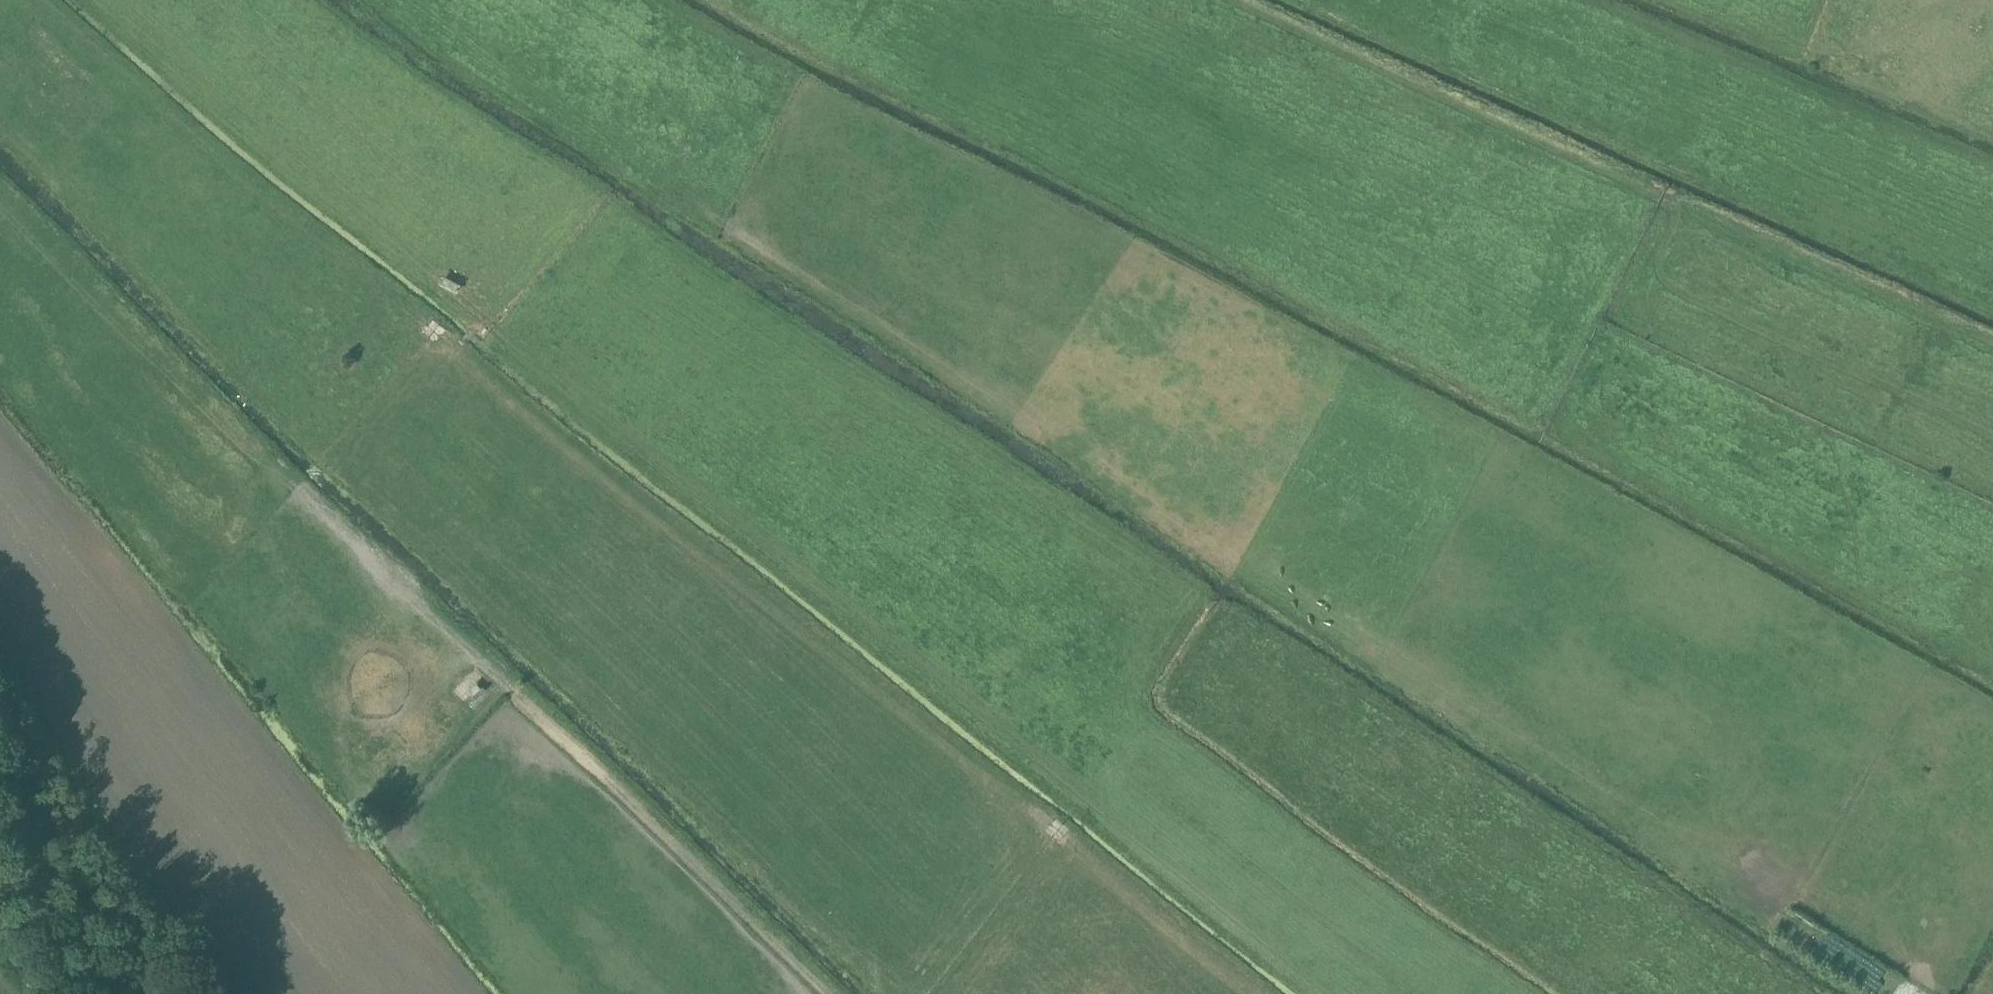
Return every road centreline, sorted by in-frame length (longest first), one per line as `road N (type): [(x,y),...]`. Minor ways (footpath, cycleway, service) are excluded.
road 1 (track): [(275,522),(513,689),(828,993)]
road 2 (track): [(1792,924),(1896,993)]

